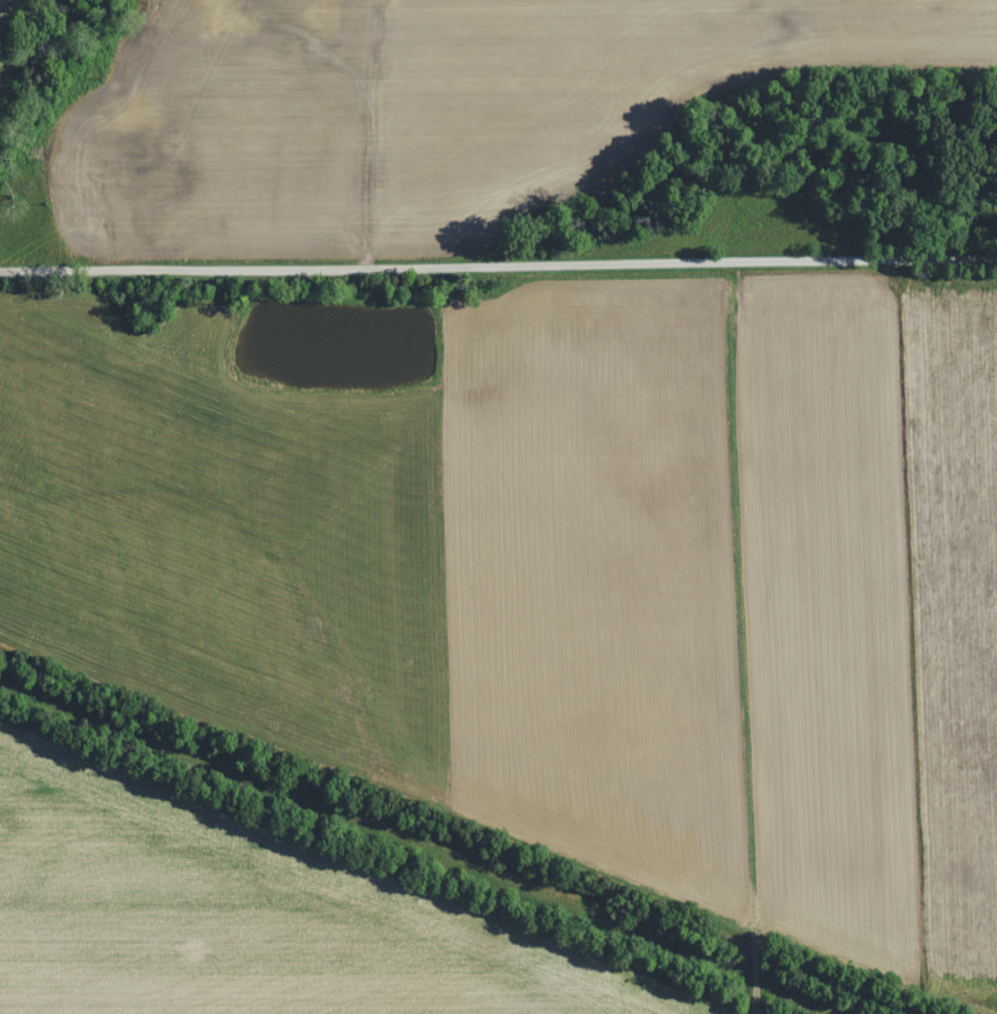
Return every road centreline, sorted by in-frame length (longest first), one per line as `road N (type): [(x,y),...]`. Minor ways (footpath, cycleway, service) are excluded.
road 1 (residential): [(0,275),(996,259)]

